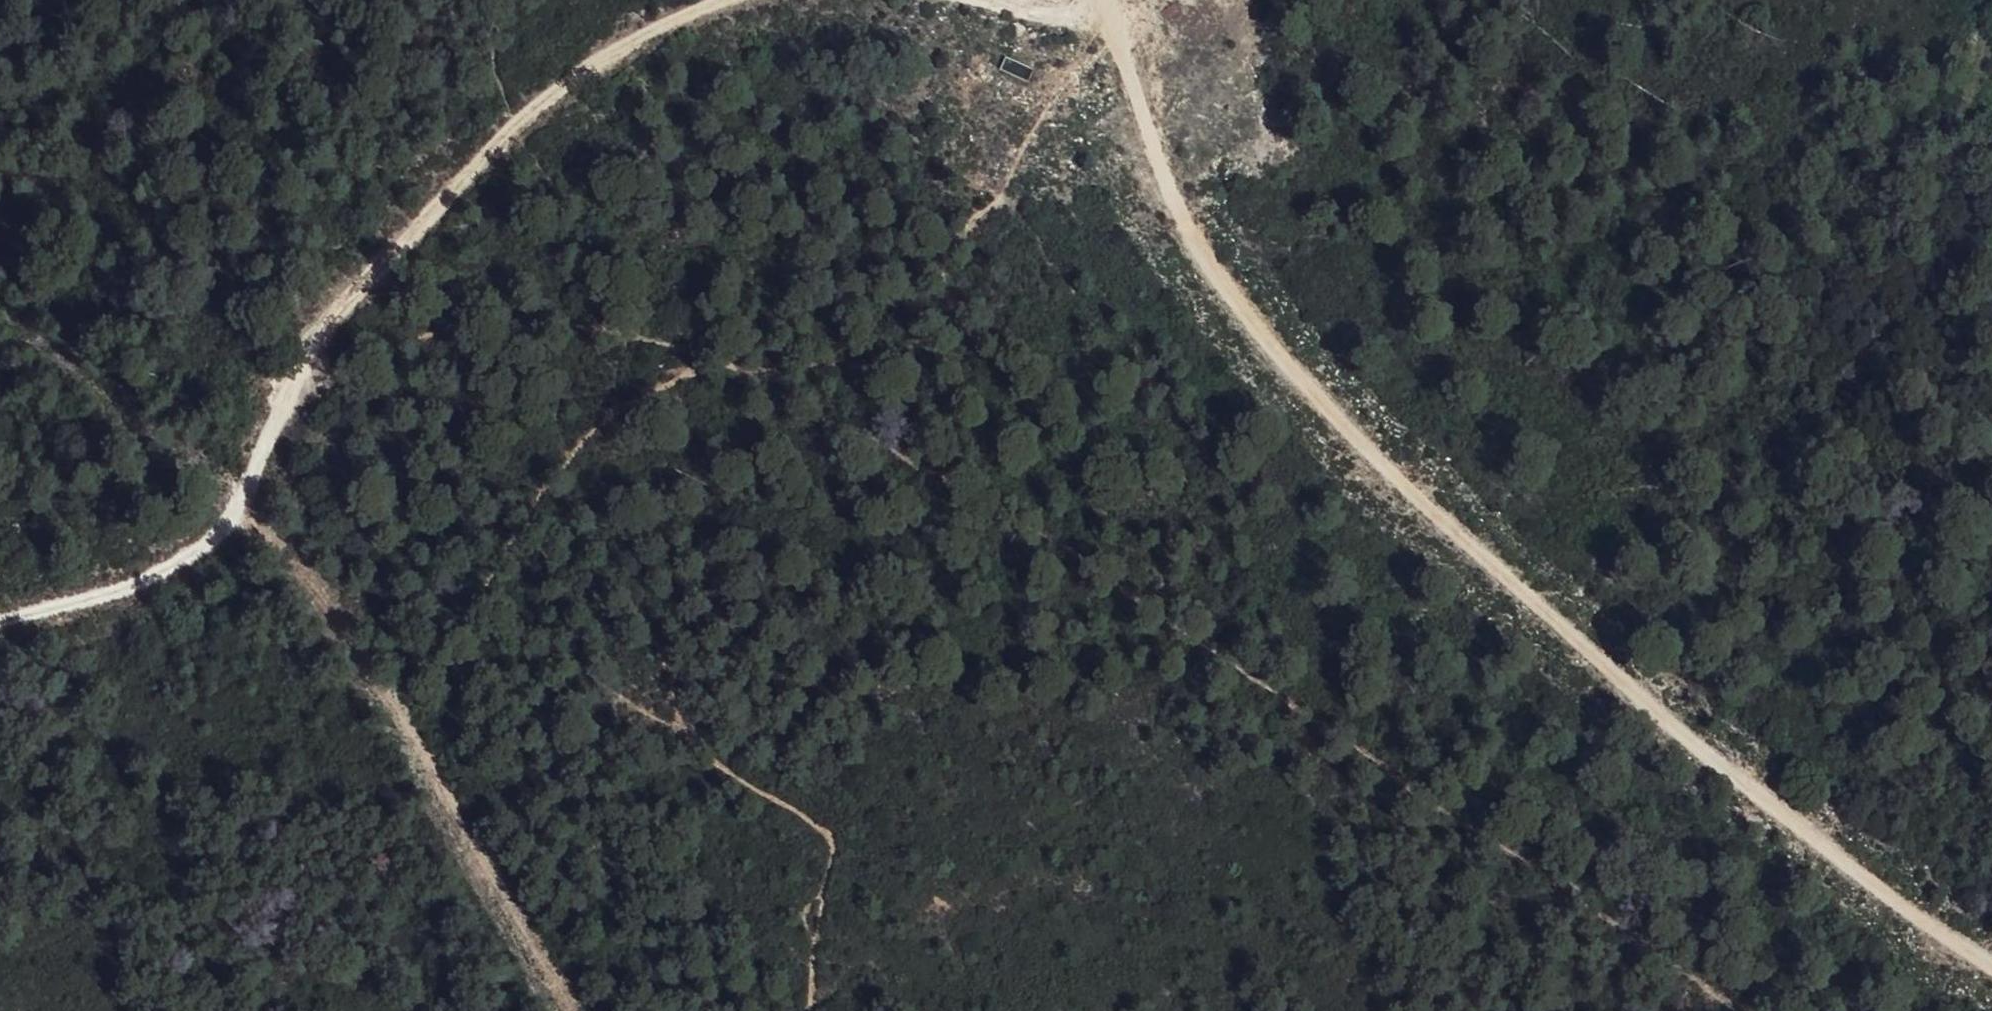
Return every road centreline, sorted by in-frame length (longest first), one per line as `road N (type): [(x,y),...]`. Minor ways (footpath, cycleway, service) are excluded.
road 1 (track): [(1991,965),(1648,703),(1411,491),(1272,345),(1185,225),(1099,0)]
road 2 (track): [(713,0),(558,95),(353,281),(269,430),(228,528),(114,593),(0,620)]
road 3 (track): [(579,1010),(251,465)]

